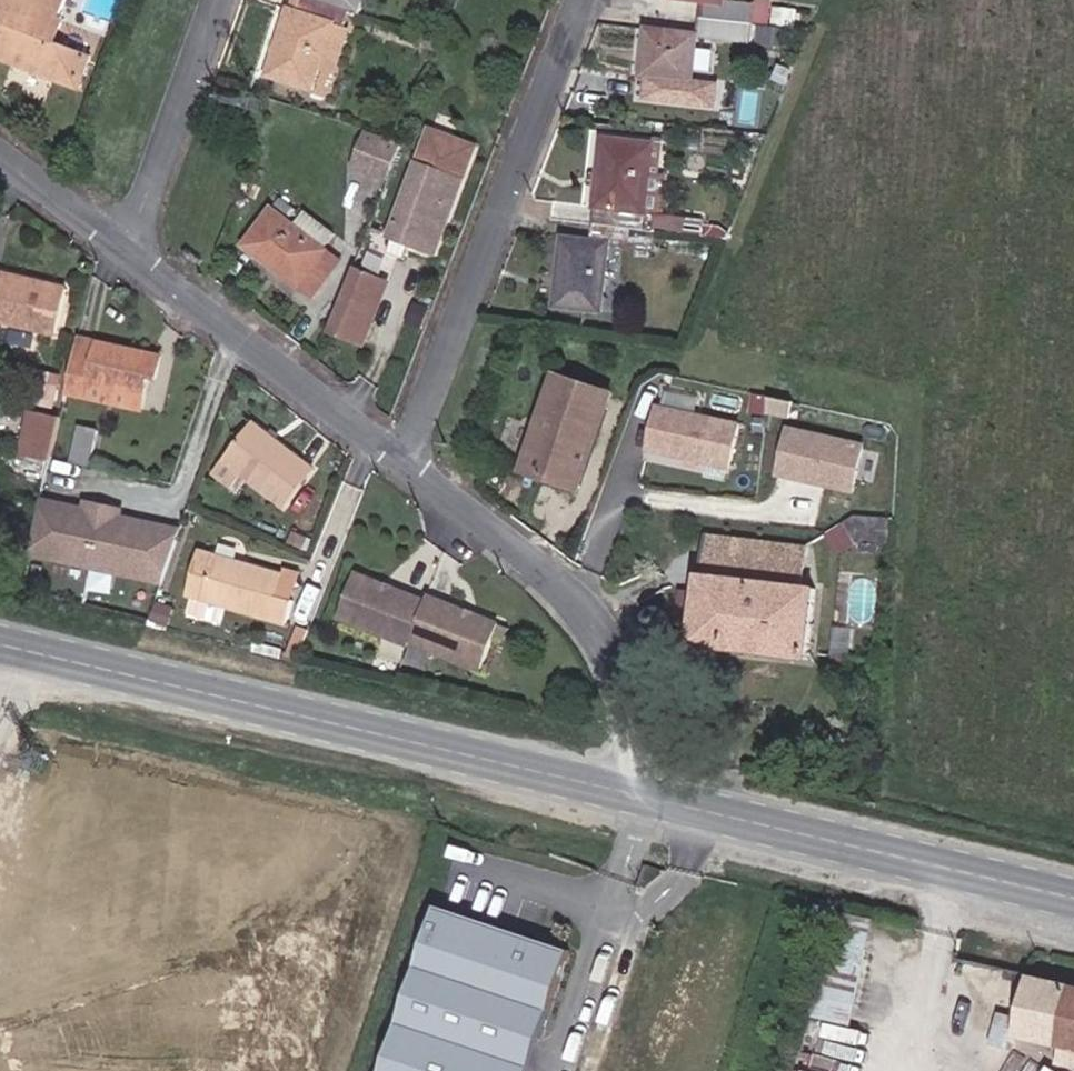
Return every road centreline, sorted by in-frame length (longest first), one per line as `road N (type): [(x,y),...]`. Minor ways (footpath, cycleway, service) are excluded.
road 1 (tertiary): [(632,789),(0,638)]
road 2 (residential): [(586,0),(403,462)]
road 3 (tertiary): [(1073,894),(632,789)]
road 4 (tertiary): [(632,789),(640,737),(626,671),(570,590),(403,462)]
road 5 (tertiary): [(403,462),(126,250)]
road 6 (residential): [(224,0),(126,250)]
road 7 (tertiary): [(126,250),(0,149)]

